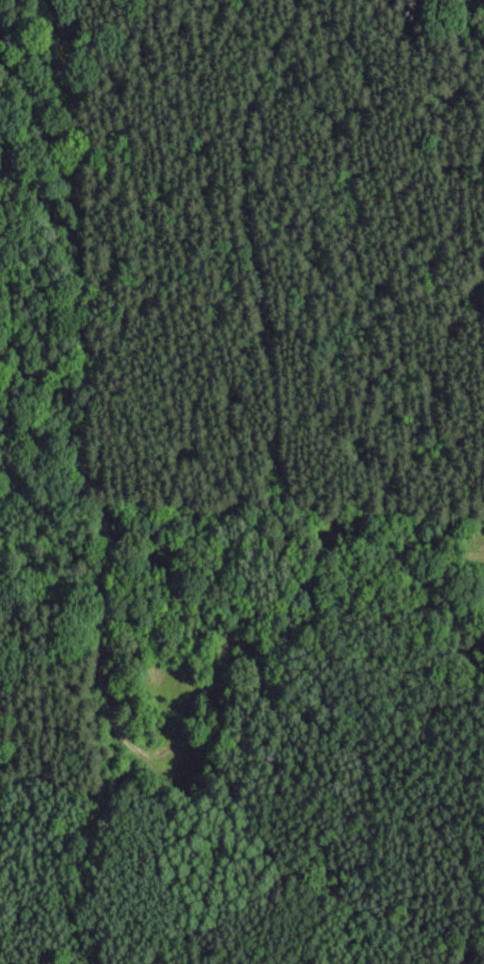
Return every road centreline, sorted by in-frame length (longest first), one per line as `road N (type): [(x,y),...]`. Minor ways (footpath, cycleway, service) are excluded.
road 1 (track): [(467,958),(483,934),(473,864),(452,809),(311,591),(279,521),(282,405),(251,132),(310,0)]
road 2 (track): [(311,591),(246,633),(196,788),(128,739),(108,702),(104,586),(119,546),(91,491),(0,490)]
road 3 (track): [(469,963),(482,933),(472,863),(424,763),(311,591)]
road 4 (track): [(311,591),(326,544),(338,533),(483,556)]

